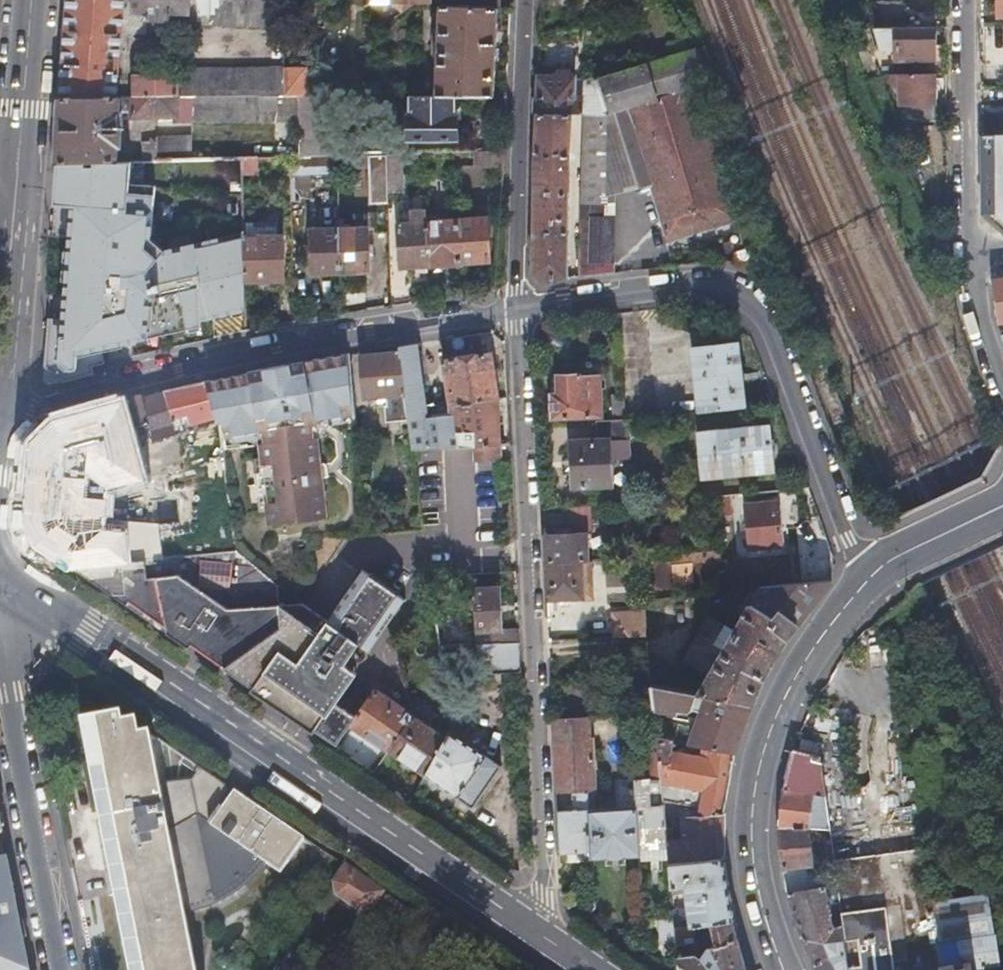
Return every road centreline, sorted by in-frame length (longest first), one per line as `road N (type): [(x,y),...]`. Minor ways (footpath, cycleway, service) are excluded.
road 1 (residential): [(517,308),(544,894),(522,925)]
road 2 (secondary): [(522,925),(52,610)]
road 3 (residential): [(517,308),(639,292),(748,300),(774,327),(848,544),(868,580)]
road 4 (residential): [(3,418),(252,353),(517,308)]
road 5 (secondary): [(785,969),(760,887),(753,791),(795,678),(868,580)]
road 6 (secondary): [(52,610),(5,691),(59,969)]
road 7 (residential): [(517,308),(525,0)]
road 8 (residential): [(965,255),(960,0)]
road 9 (secondary): [(4,312),(16,155)]
road 10 (secondary): [(16,155),(29,0)]
road 11 (secondary): [(868,580),(897,554),(1002,506)]
road 12 (residential): [(965,255),(1002,387)]

